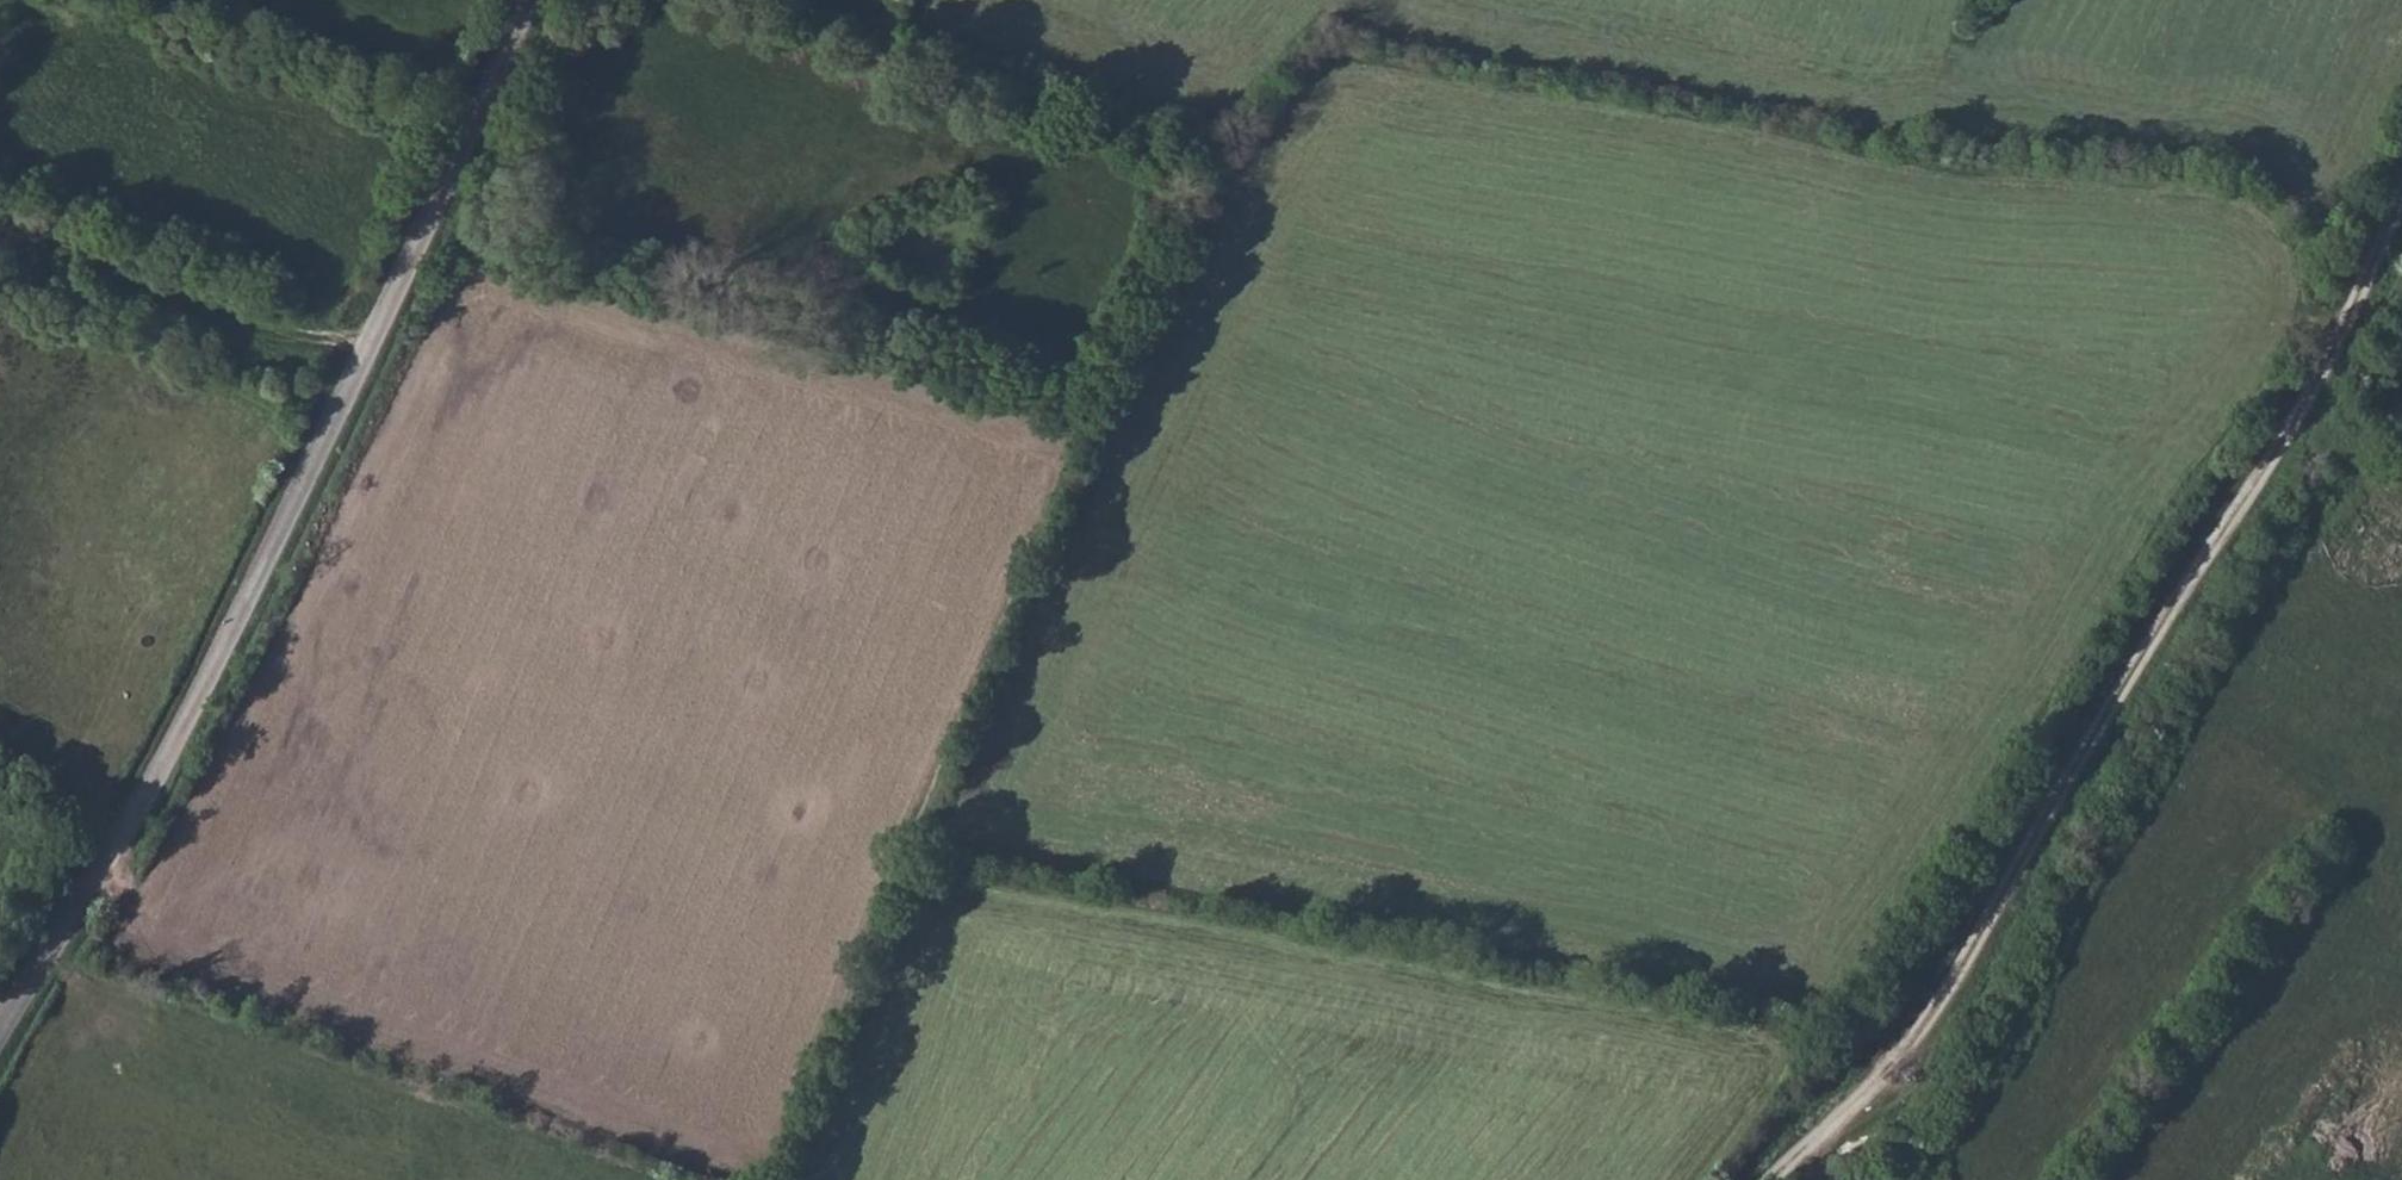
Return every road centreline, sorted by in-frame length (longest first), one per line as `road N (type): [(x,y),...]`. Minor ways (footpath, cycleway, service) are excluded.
road 1 (track): [(2401,201),(2283,441),(2180,597),(1912,1052),(1773,1179)]
road 2 (unclassified): [(0,1037),(326,455),(526,0)]

